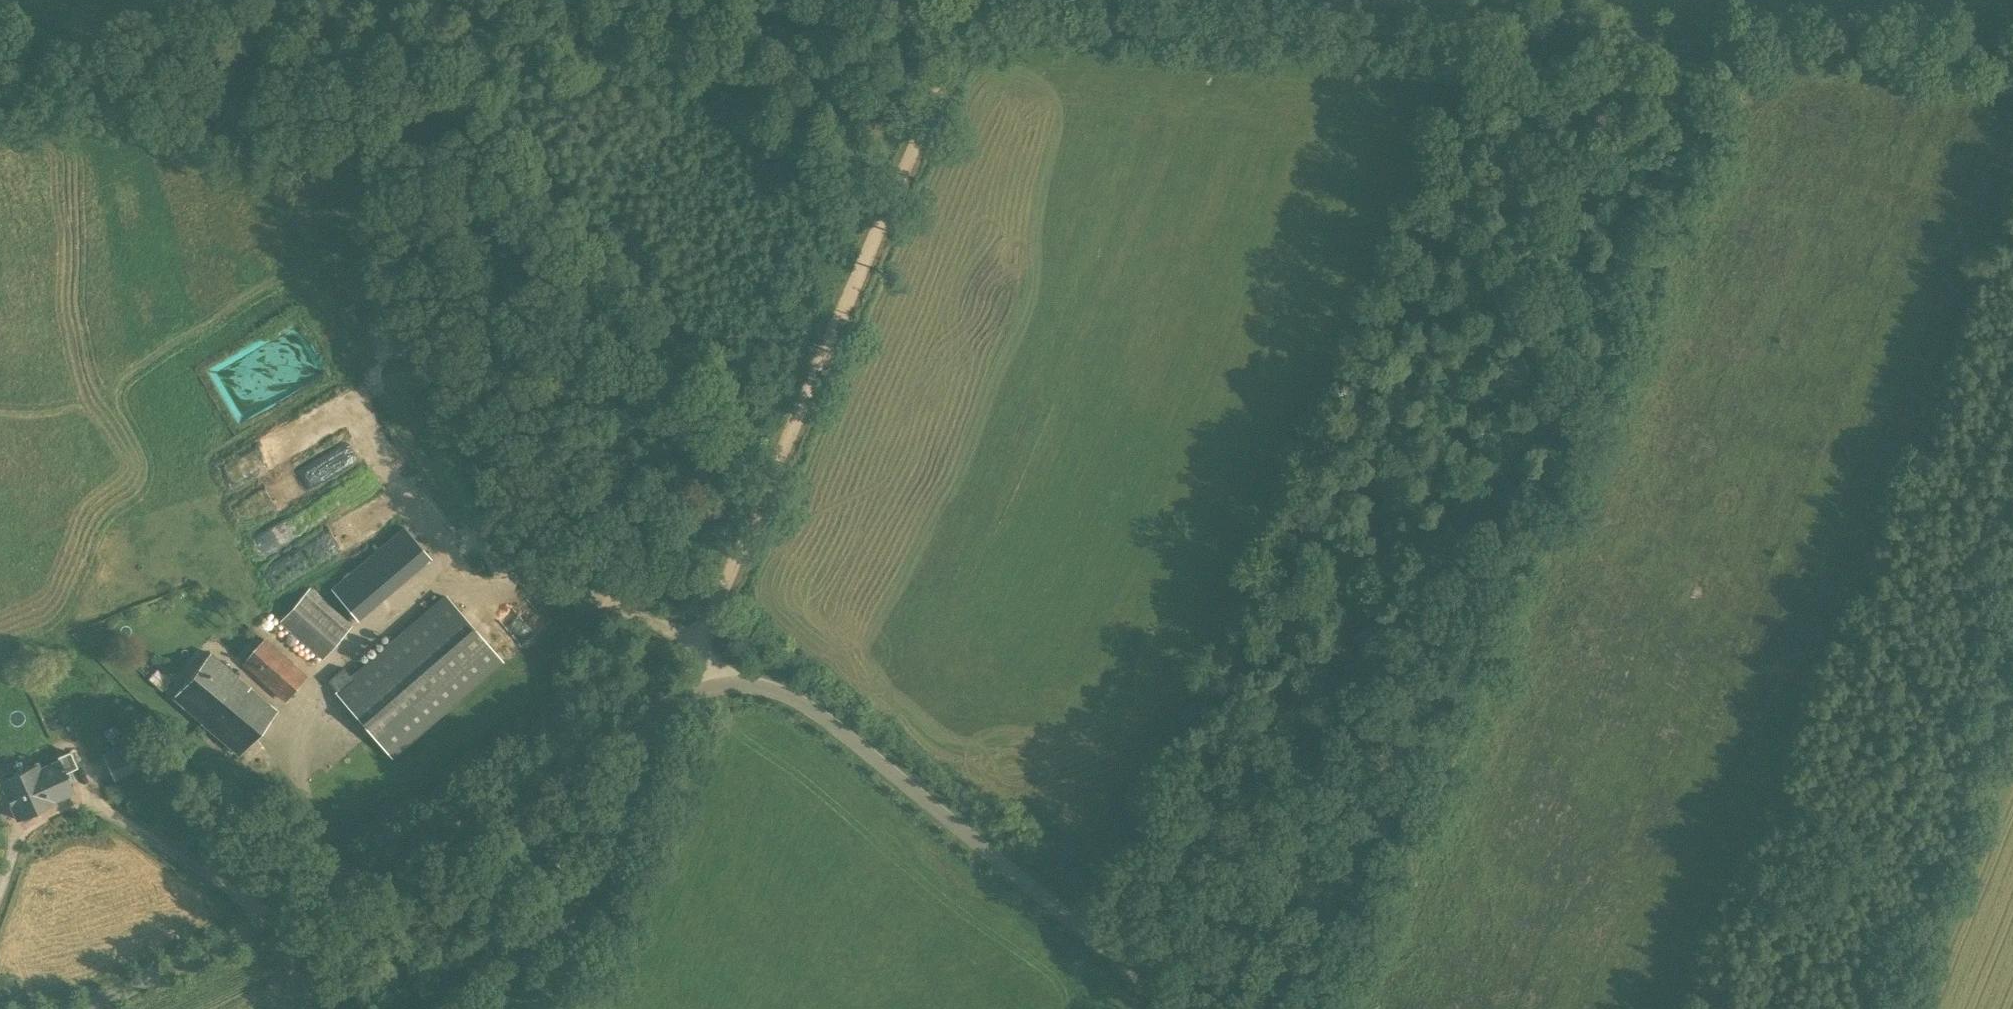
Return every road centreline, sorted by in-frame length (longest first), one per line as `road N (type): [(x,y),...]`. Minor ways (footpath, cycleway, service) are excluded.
road 1 (unclassified): [(1182,1008),(807,706),(750,683),(666,705),(443,836),(78,1008)]
road 2 (track): [(970,18),(2012,54)]
road 3 (track): [(970,18),(706,622),(703,689)]
road 4 (track): [(389,0),(970,18)]
road 5 (track): [(650,743),(532,1008)]
road 6 (track): [(0,49),(193,0)]

